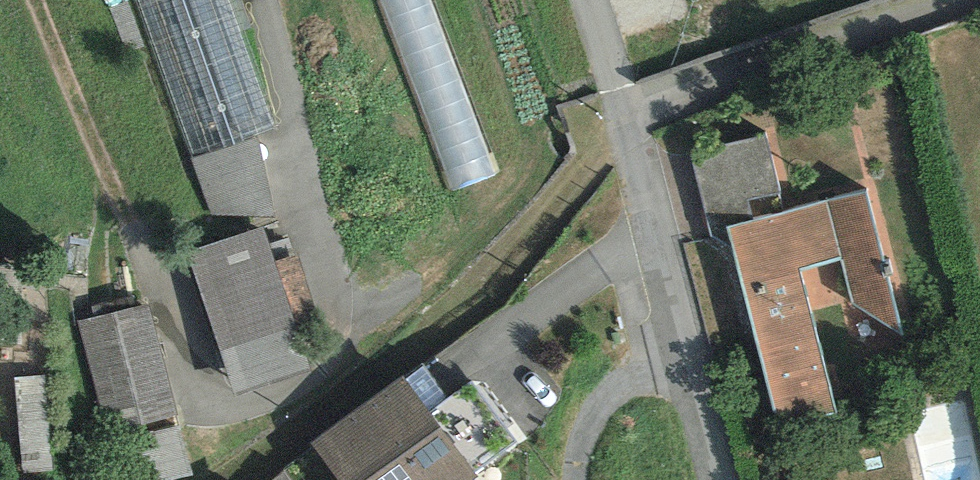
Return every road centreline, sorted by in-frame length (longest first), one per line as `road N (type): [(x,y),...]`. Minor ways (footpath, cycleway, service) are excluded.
road 1 (residential): [(718,479),(627,107)]
road 2 (residential): [(627,107),(921,0)]

